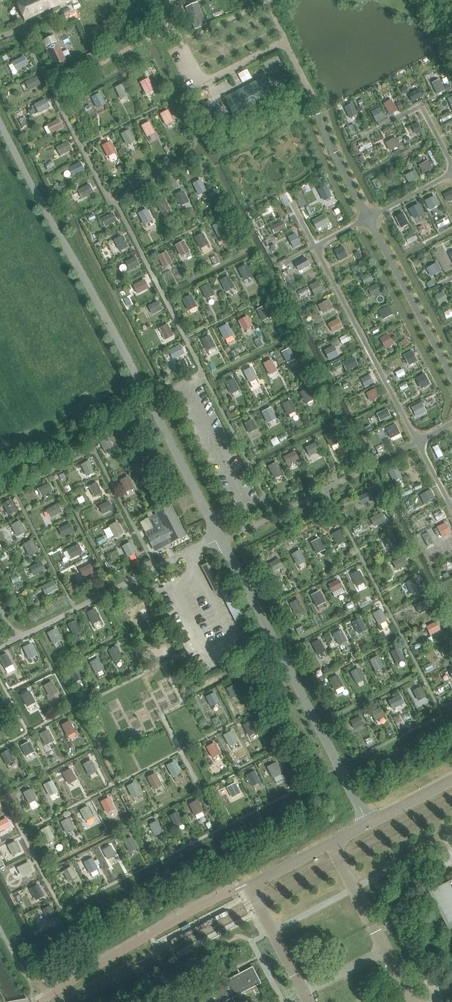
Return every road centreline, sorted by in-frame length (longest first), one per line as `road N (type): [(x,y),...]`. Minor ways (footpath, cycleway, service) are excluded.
road 1 (residential): [(369,820),(148,394)]
road 2 (unclassified): [(249,883),(369,820)]

